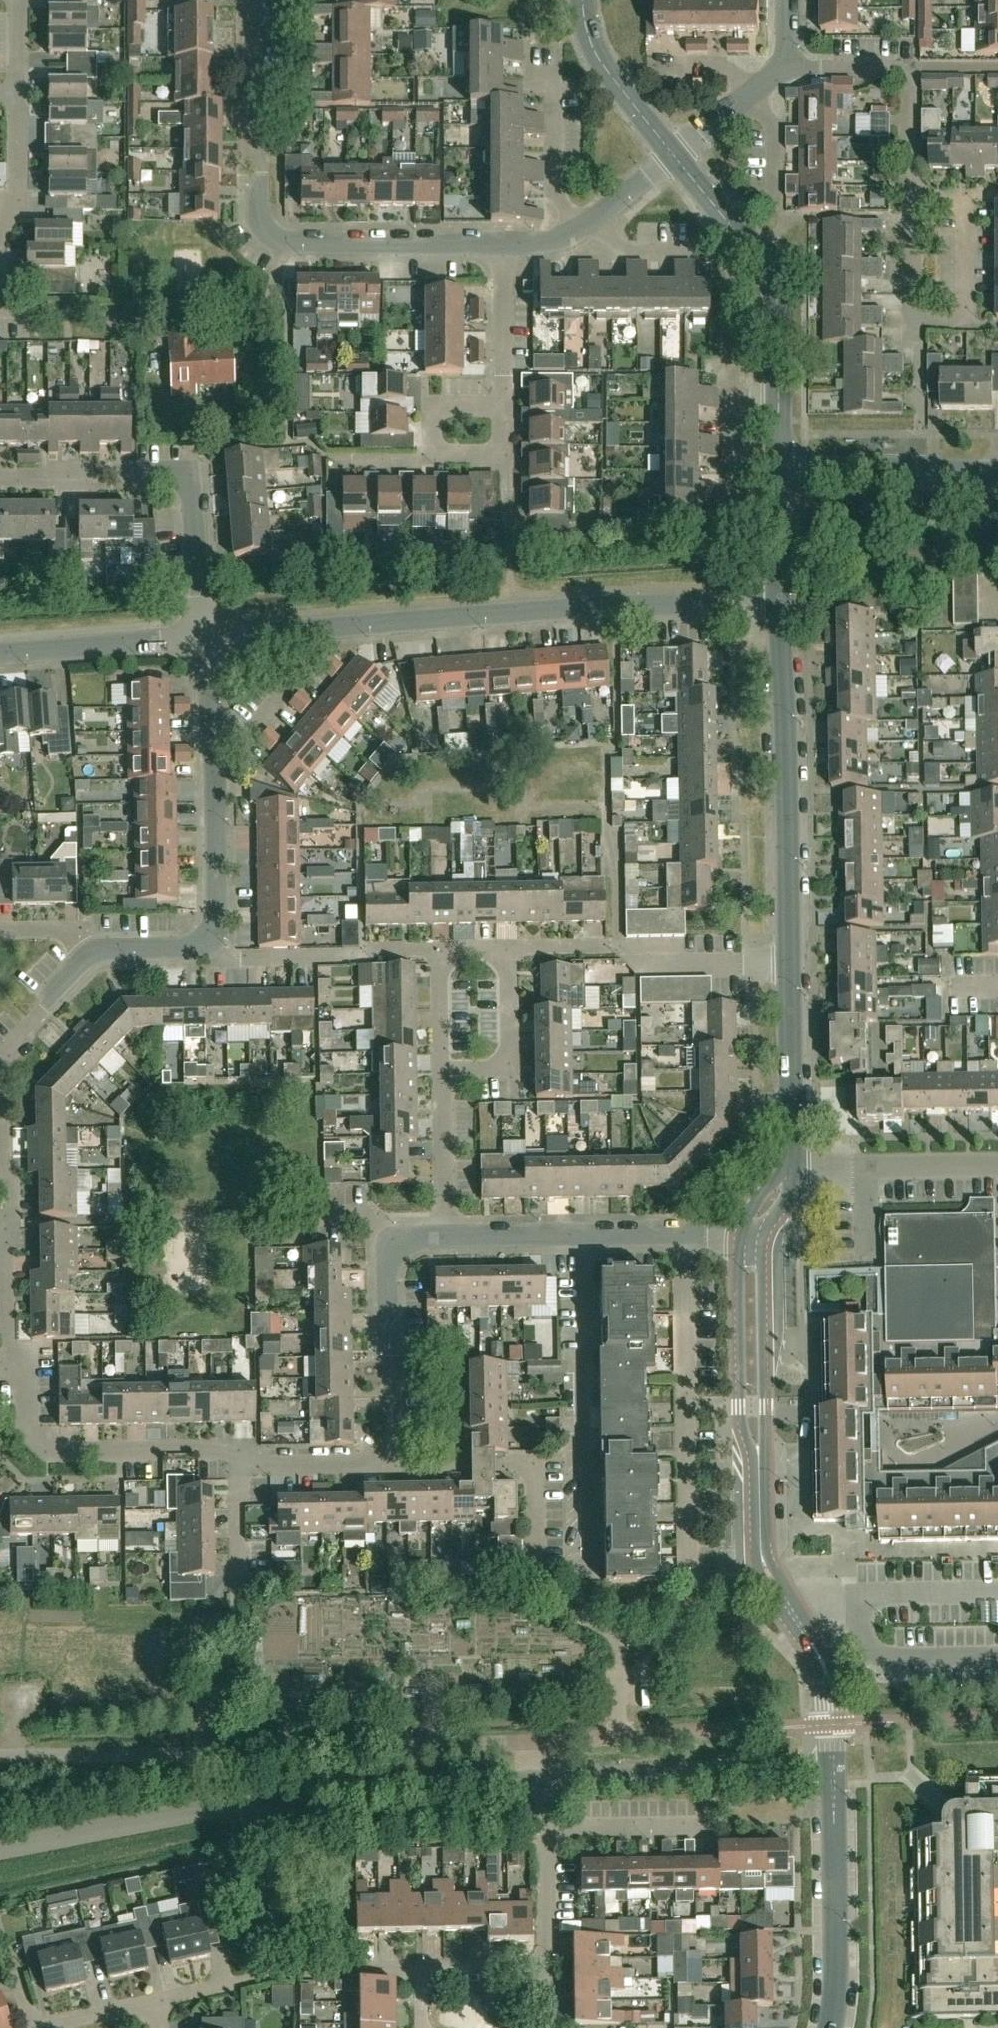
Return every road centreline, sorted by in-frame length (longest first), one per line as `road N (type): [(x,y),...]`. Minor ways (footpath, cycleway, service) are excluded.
road 1 (residential): [(0,1755),(543,1742),(544,1779)]
road 2 (residential): [(204,638),(780,601)]
road 3 (unclassified): [(0,1851),(323,1793),(544,1779)]
road 4 (tertiary): [(742,1232),(739,1409),(753,1462),(755,1559),(767,1588),(794,1618)]
road 5 (tertiary): [(794,1618),(770,1553),(764,1238)]
road 6 (tertiary): [(789,966),(780,601)]
road 7 (tertiary): [(781,465),(772,279),(673,156)]
road 8 (residential): [(689,1574),(683,1233)]
road 9 (residential): [(914,197),(913,308),(926,319),(970,313),(970,205),(962,198)]
road 10 (residential): [(236,1466),(230,1449),(51,1452),(27,1433),(27,1371)]
road 11 (unclassified): [(544,1779),(833,1769)]
road 12 (residential): [(95,955),(193,950),(210,938),(213,781)]
road 13 (tertiary): [(836,2027),(833,1769)]
road 14 (residential): [(914,197),(911,71),(785,66)]
road 15 (residential): [(204,638),(196,472),(113,474)]
road 16 (residential): [(449,1237),(683,1233)]
road 17 (residential): [(274,245),(508,246)]
road 18 (residential): [(997,476),(781,465)]
road 19 (residential): [(0,653),(204,638)]
road 20 (unclassified): [(793,1169),(997,1167)]
road 21 (tertiary): [(793,1169),(789,966)]
road 22 (tertiary): [(673,156),(600,64),(585,0)]
road 23 (residential): [(446,1072),(508,1070),(507,950)]
road 24 (residential): [(789,966),(676,966),(637,946),(613,946)]
road 25 (residential): [(261,175),(251,164),(251,0)]
road 26 (residential): [(557,240),(556,67)]
road 27 (residential): [(545,1828),(715,1826)]
road 28 (tertiary): [(833,1769),(825,1667),(794,1618)]
road 29 (residential): [(27,1371),(4,1331),(3,1220)]
road 30 (residential): [(393,1465),(236,1466)]
road 31 (residential): [(213,781),(309,666)]
road 32 (residential): [(449,1220),(446,1072)]
road 33 (residential): [(390,1238),(349,1219),(250,1221)]
road 34 (residential): [(673,156),(785,66)]
road 35 (residential): [(213,781),(204,638)]
road 36 (residential): [(547,1969),(545,1828)]
road 37 (tertiary): [(780,601),(781,465)]
road 38 (residential): [(3,1220),(0,1092)]
road 39 (residential): [(505,373),(508,246)]
road 40 (residential): [(505,406),(432,406),(432,458)]
road 41 (residential): [(423,1970),(547,1969)]
road 42 (residential): [(0,207),(19,189),(19,93)]
road 43 (residential): [(446,1072),(443,952)]

